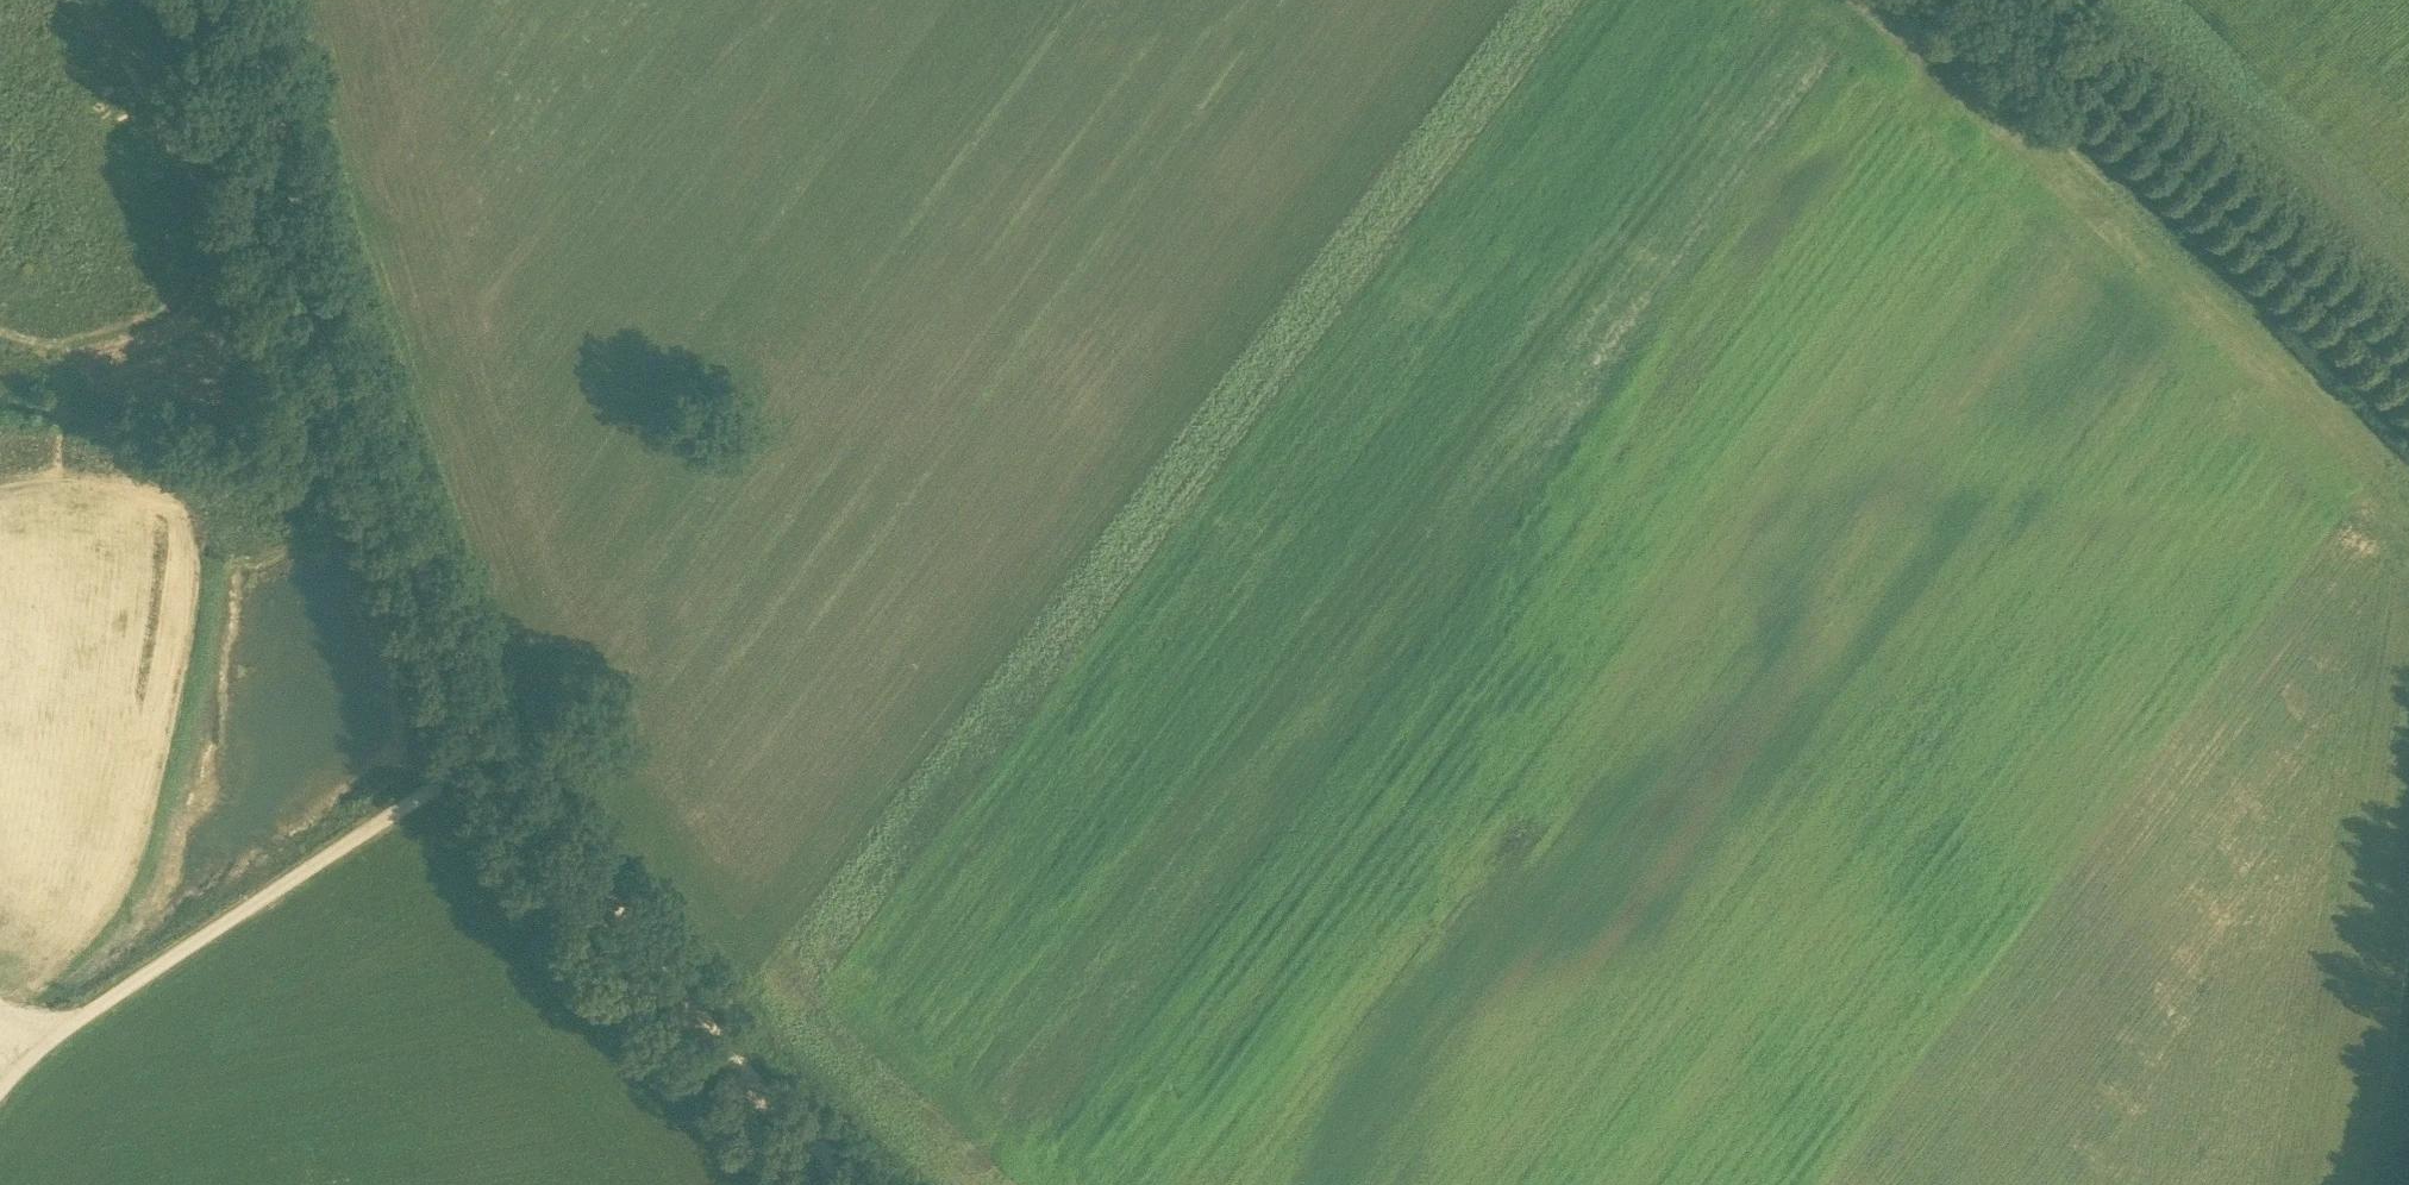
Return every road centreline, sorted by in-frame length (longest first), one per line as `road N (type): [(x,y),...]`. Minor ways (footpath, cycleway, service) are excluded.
road 1 (track): [(246,0),(356,389),(490,756),(729,1053),(854,1184)]
road 2 (track): [(0,1090),(19,1064),(490,756)]
road 3 (track): [(2022,0),(2408,370)]

